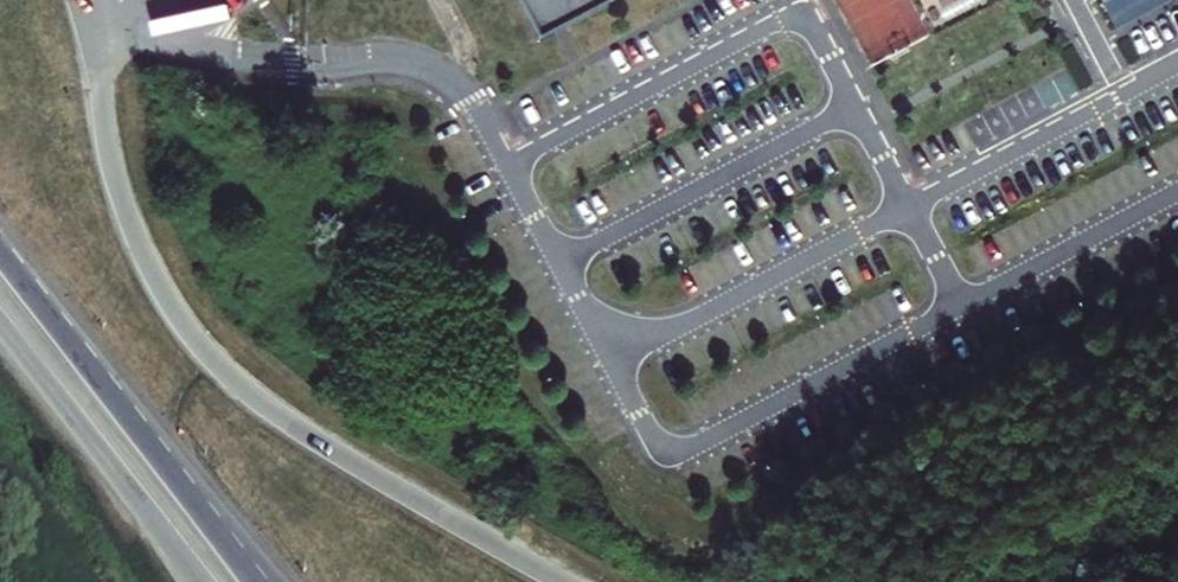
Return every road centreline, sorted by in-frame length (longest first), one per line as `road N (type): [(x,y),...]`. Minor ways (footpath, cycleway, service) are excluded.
road 1 (residential): [(565,581),(276,416),(201,349),(147,268),(126,217),(104,125),(90,0)]
road 2 (tertiary): [(256,581),(0,254)]
road 3 (tertiary): [(0,323),(201,581)]

